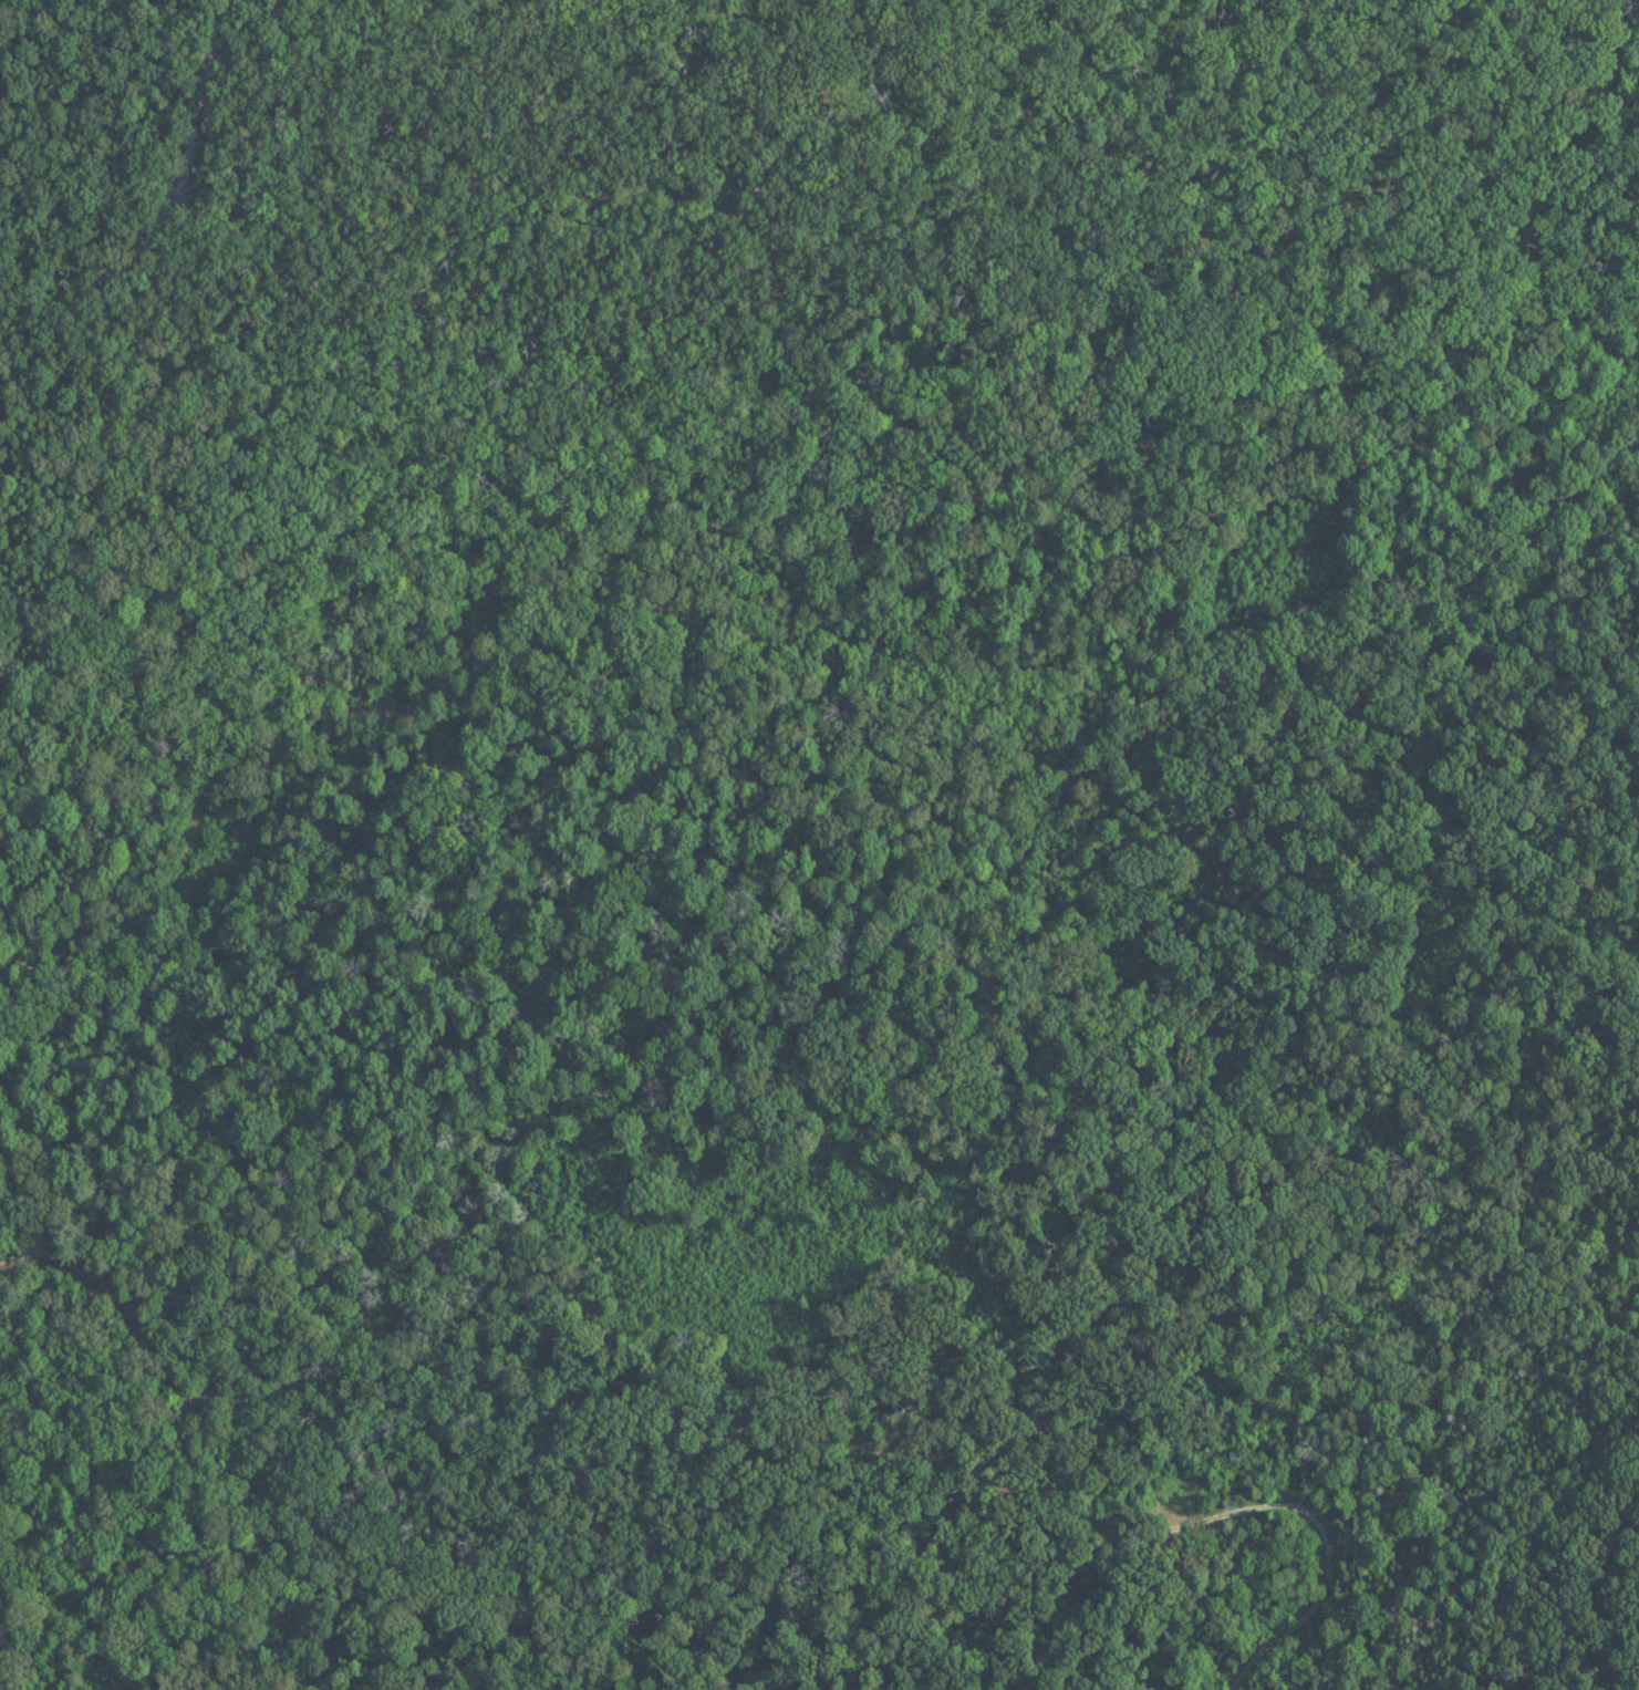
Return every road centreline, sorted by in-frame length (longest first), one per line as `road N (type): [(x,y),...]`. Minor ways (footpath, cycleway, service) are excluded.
road 1 (residential): [(0,355),(132,176),(197,13),(210,0)]

